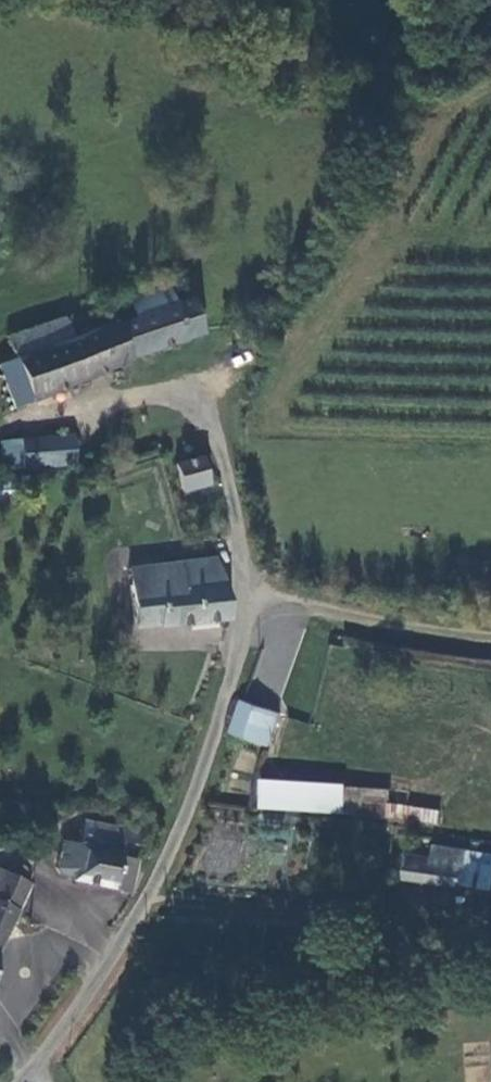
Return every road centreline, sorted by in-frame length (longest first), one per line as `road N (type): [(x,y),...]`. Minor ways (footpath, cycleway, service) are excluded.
road 1 (unclassified): [(211,413),(252,595),(161,870),(96,985),(34,1072)]
road 2 (track): [(252,595),(490,634)]

